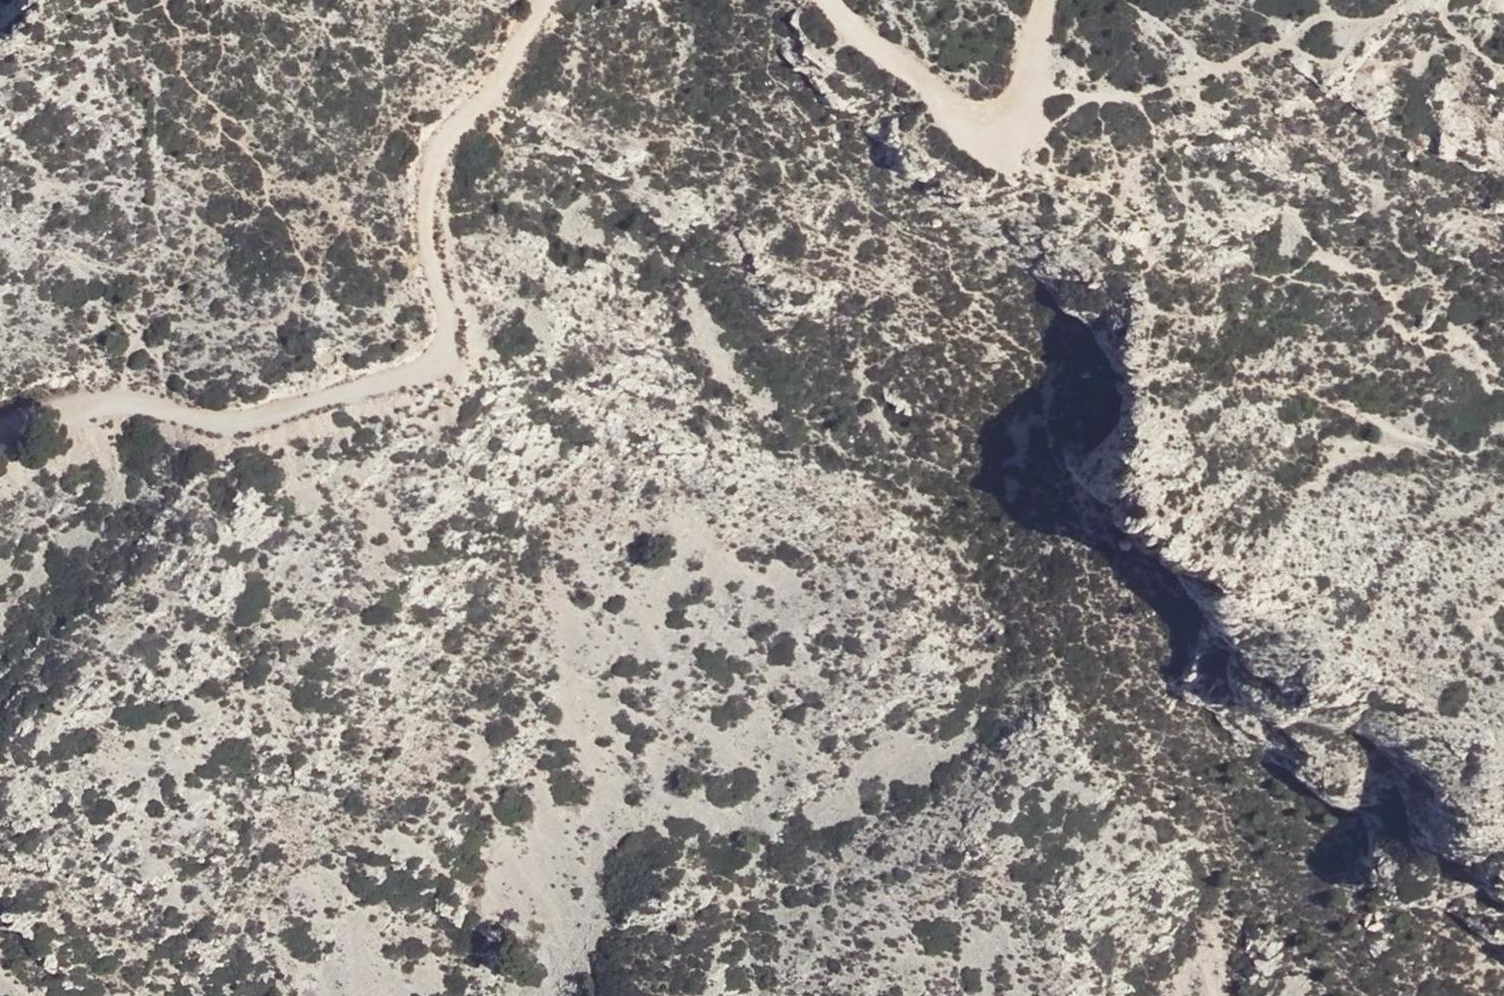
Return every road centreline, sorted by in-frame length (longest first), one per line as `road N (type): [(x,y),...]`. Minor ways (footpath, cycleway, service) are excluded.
road 1 (track): [(0,424),(121,401),(208,422),(245,421),(437,364),(450,337),(427,239),(425,191),(446,139),(485,100),(546,0)]
road 2 (track): [(829,0),(969,119),(998,128),(1020,115),(1042,0)]

